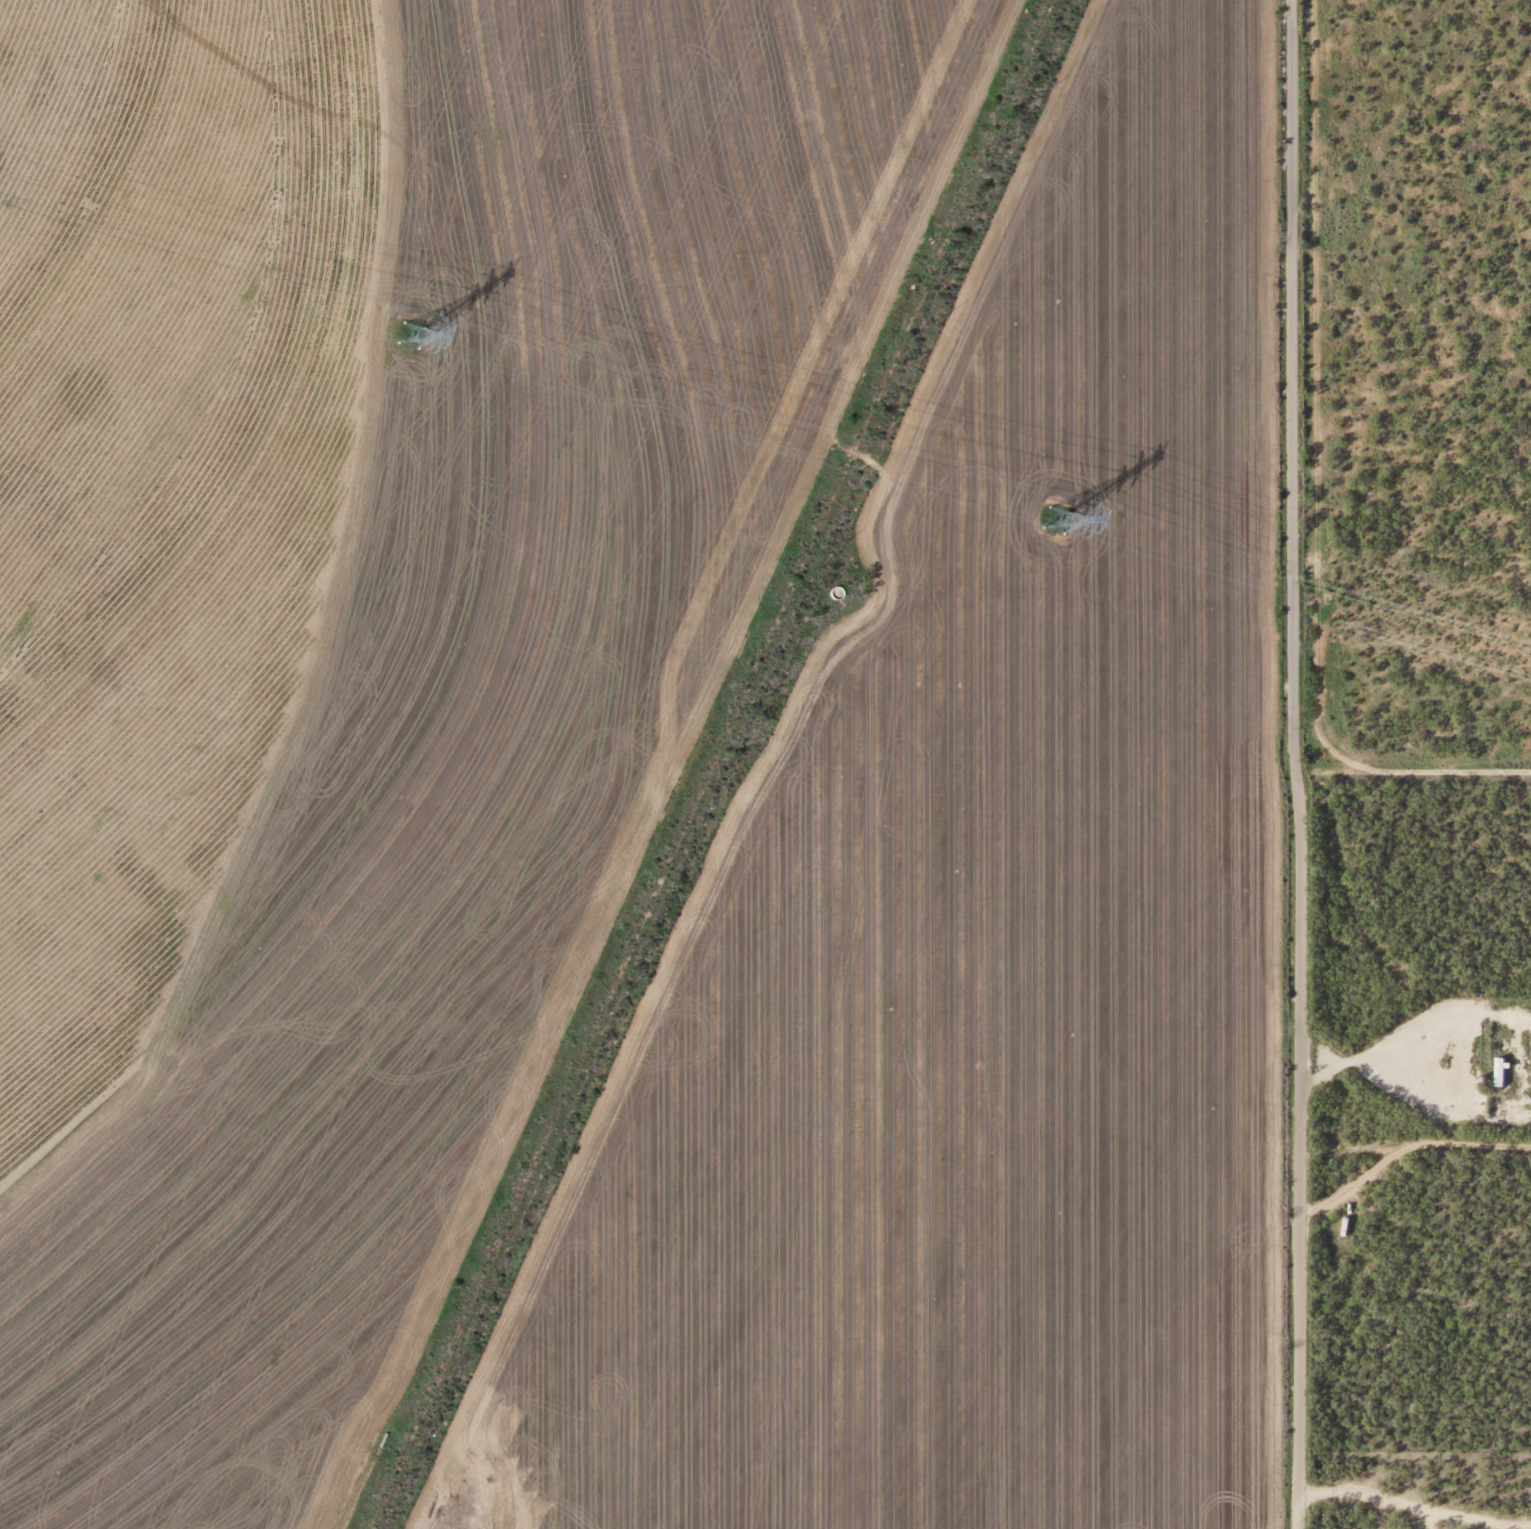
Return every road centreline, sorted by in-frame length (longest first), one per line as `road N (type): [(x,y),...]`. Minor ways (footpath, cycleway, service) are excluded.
road 1 (residential): [(1275,1528),(1264,0)]
road 2 (residential): [(1264,800),(1530,798)]

